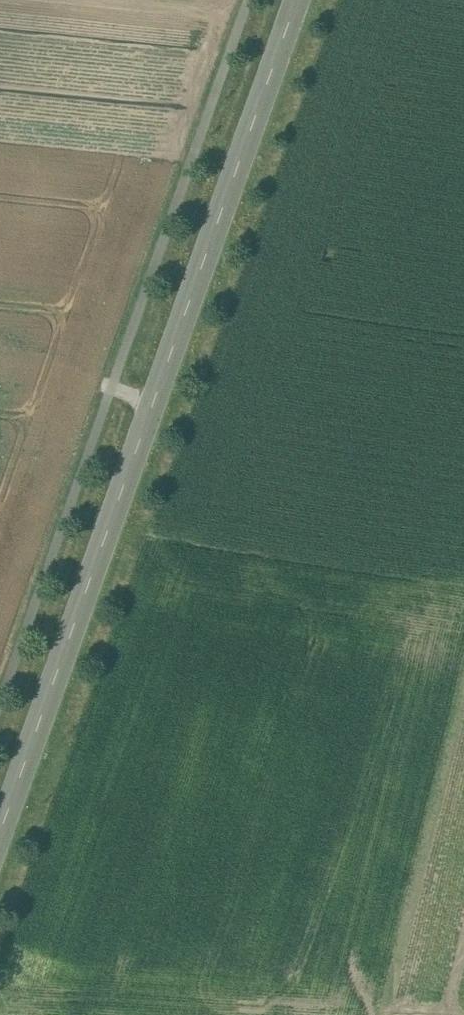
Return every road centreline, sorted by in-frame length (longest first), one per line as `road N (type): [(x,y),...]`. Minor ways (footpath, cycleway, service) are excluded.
road 1 (secondary): [(0,834),(297,0)]

